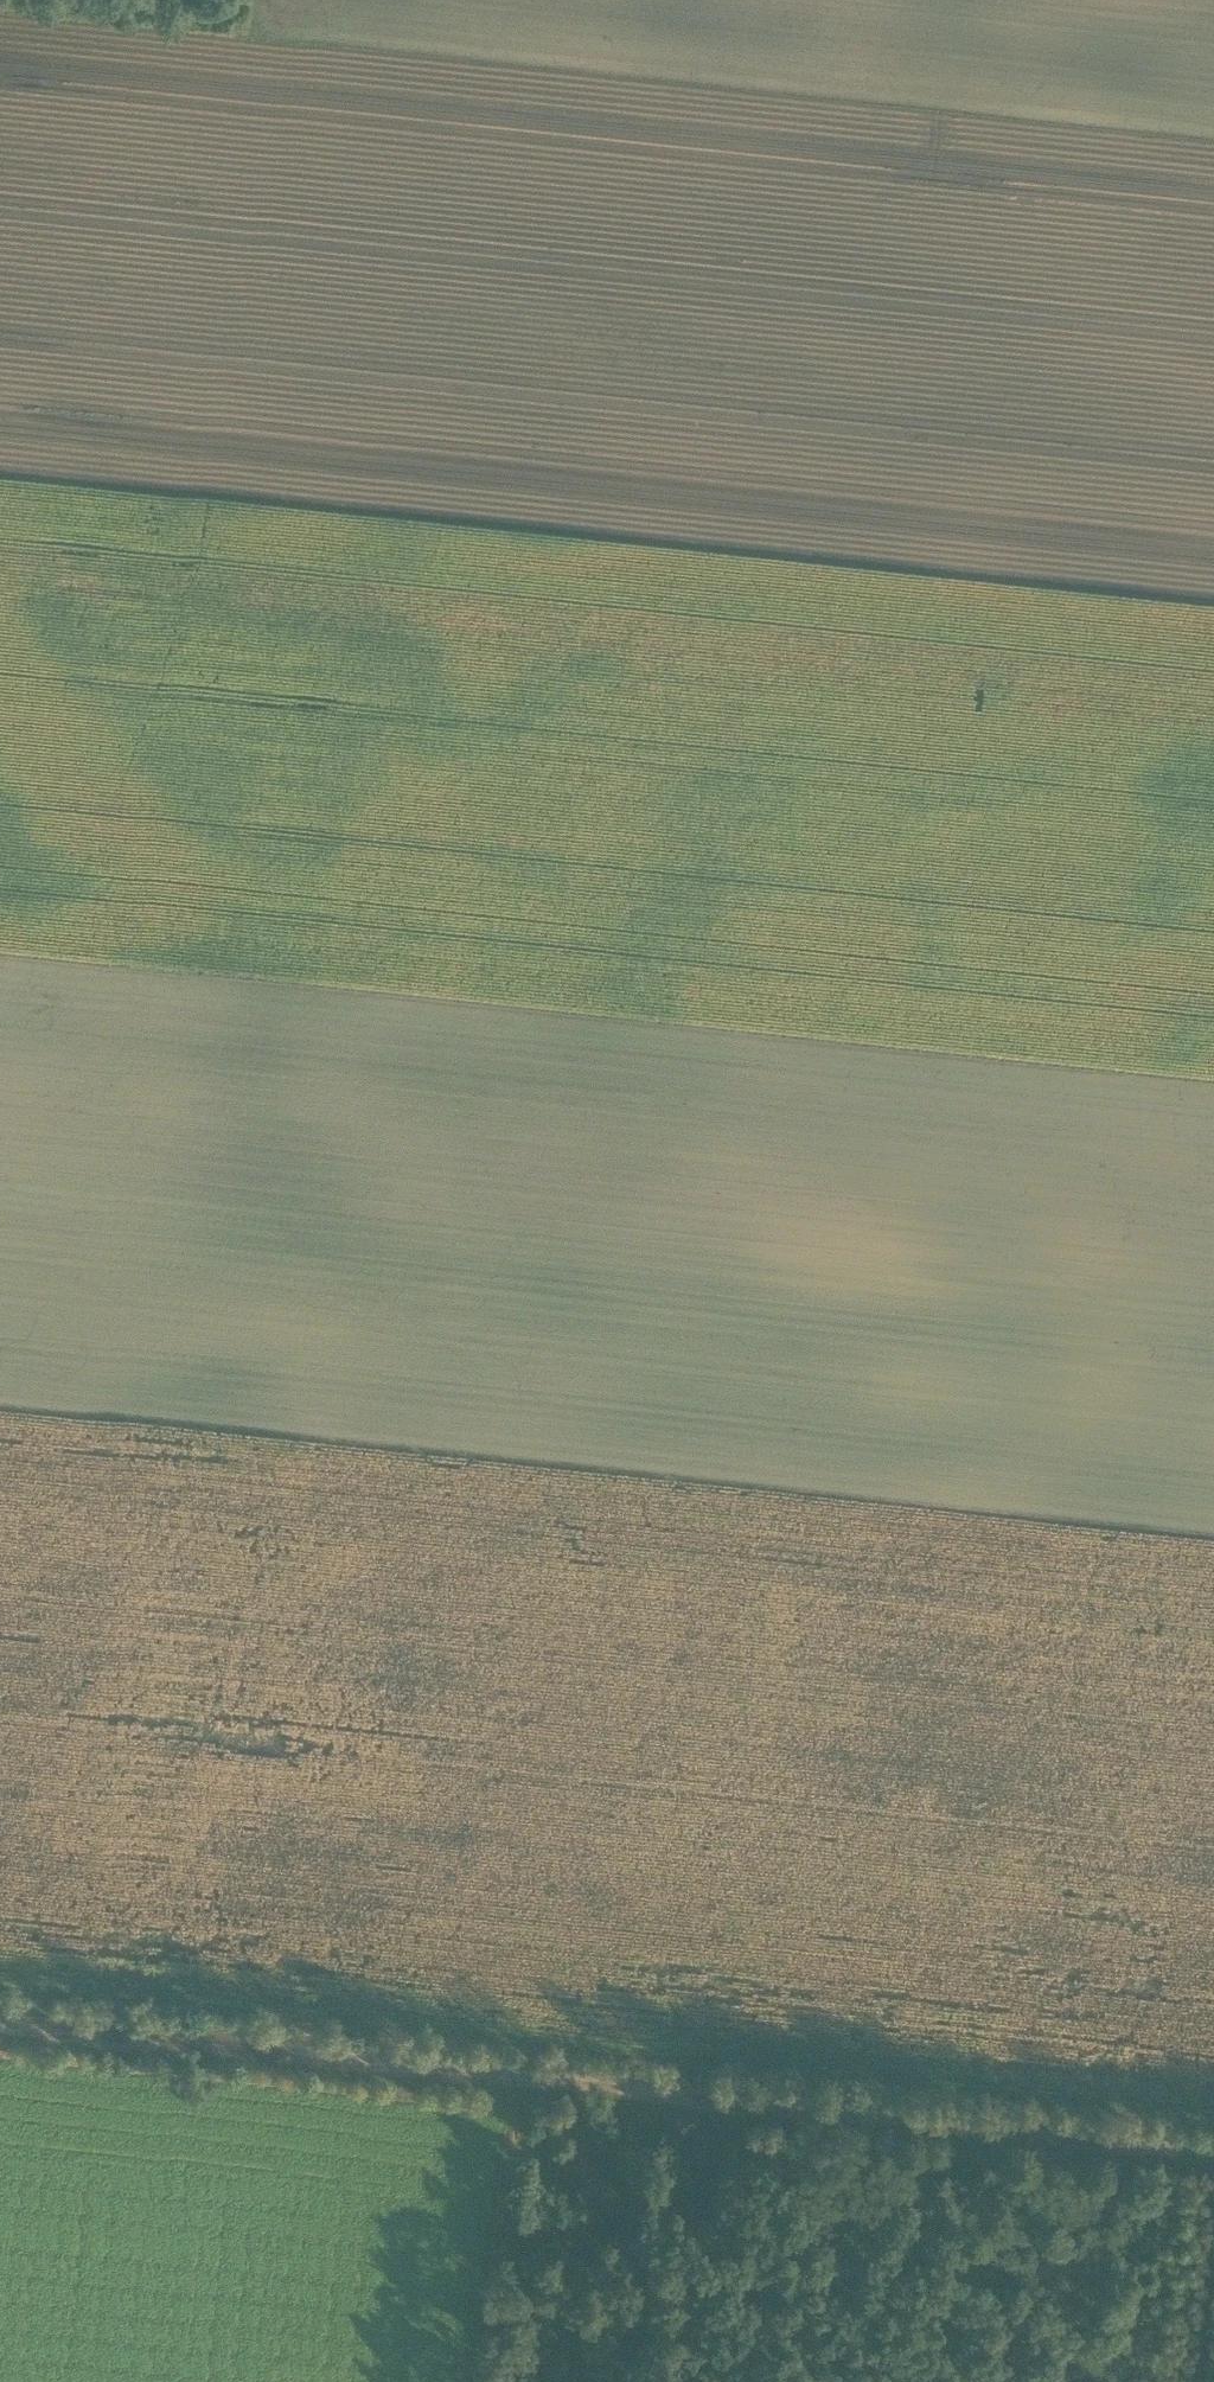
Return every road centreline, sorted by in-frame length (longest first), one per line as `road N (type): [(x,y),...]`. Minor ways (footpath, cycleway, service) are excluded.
road 1 (track): [(1213,2157),(0,2024)]

